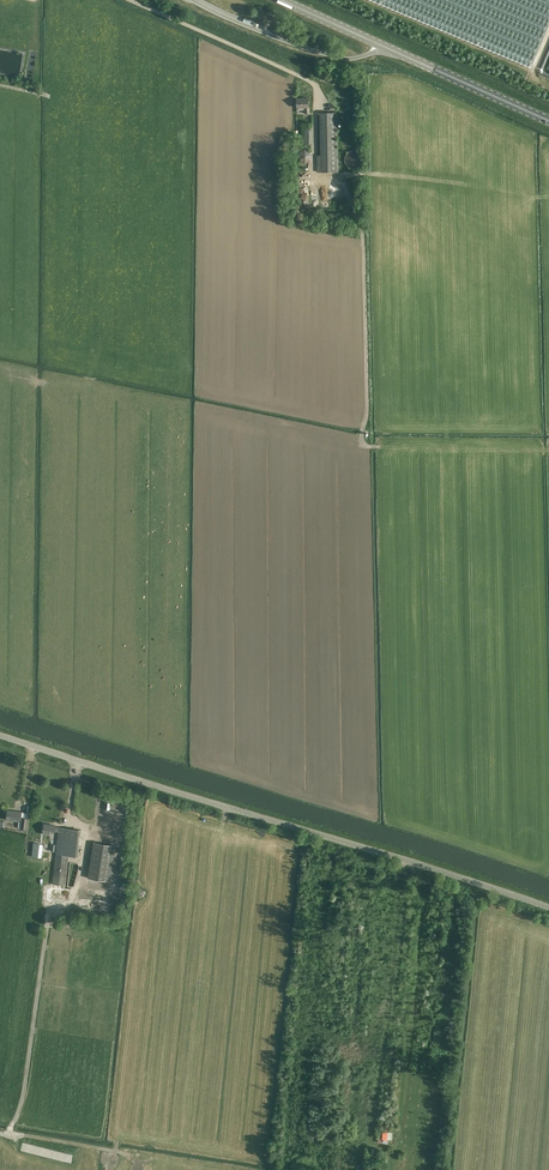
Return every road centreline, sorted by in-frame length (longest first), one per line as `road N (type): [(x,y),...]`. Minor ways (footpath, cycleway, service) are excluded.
road 1 (tertiary): [(0,735),(548,909)]
road 2 (unclassified): [(303,77),(129,0)]
road 3 (primary): [(548,121),(382,46)]

